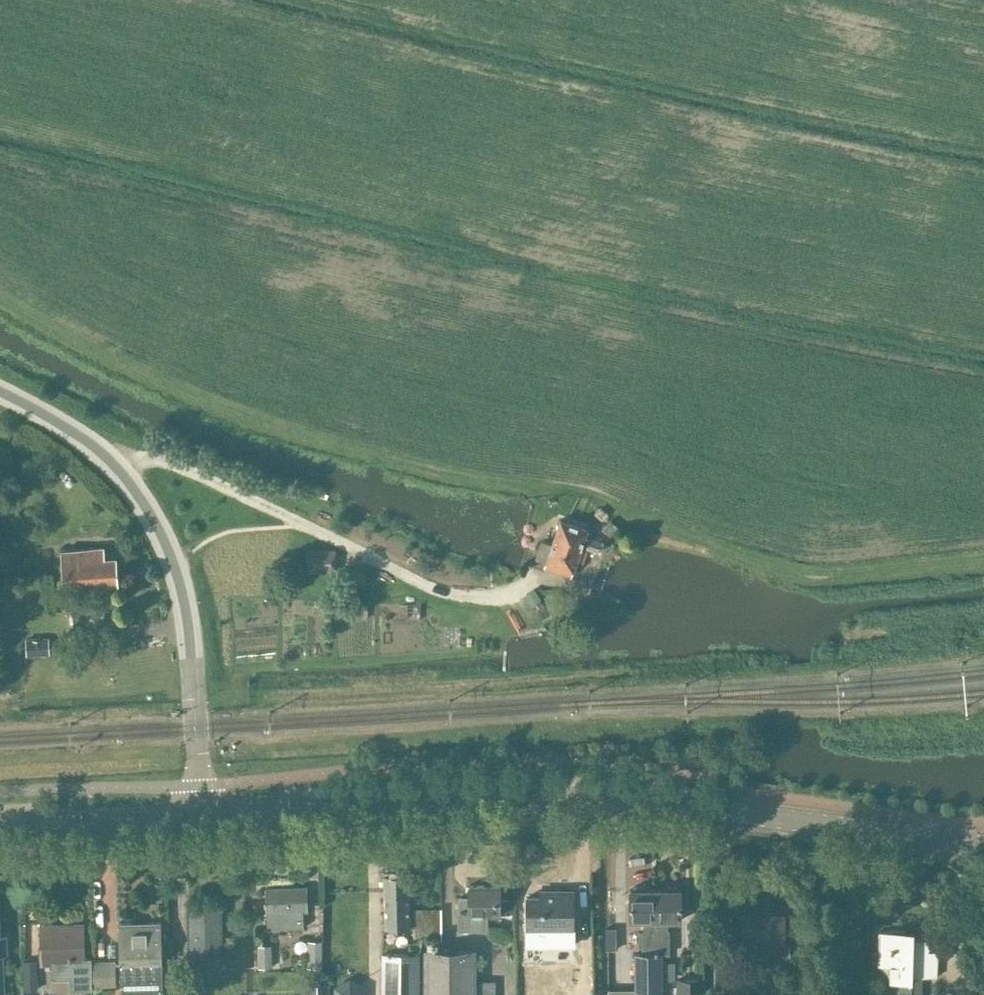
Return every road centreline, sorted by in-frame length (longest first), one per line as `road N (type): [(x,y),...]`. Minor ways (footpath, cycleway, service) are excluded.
road 1 (tertiary): [(193,817),(495,796),(636,798),(983,847)]
road 2 (tertiary): [(0,393),(74,429),(112,463),(166,545),(186,610),(193,676),(200,785),(193,817)]
road 3 (tertiary): [(0,827),(193,817)]

